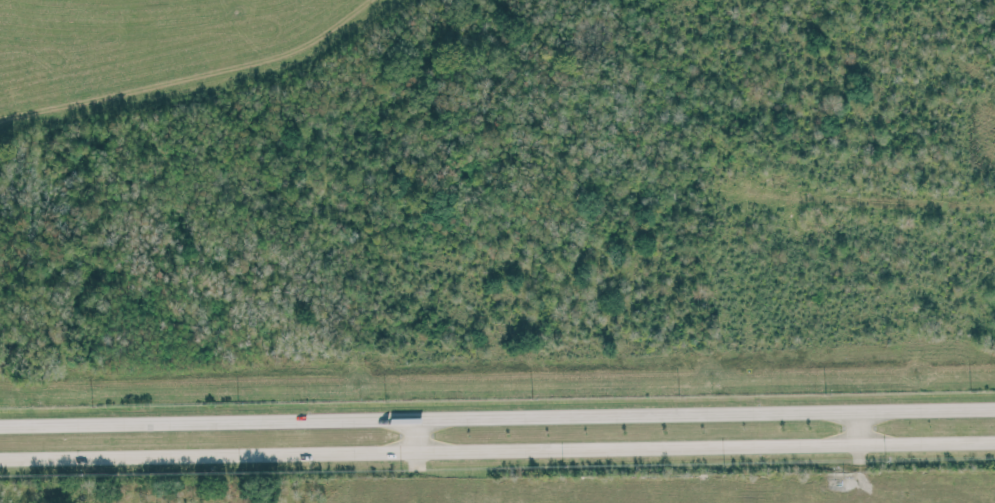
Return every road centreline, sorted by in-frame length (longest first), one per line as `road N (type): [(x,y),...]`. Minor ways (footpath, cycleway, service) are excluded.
road 1 (secondary): [(994,408),(0,426)]
road 2 (secondary): [(0,459),(994,443)]

